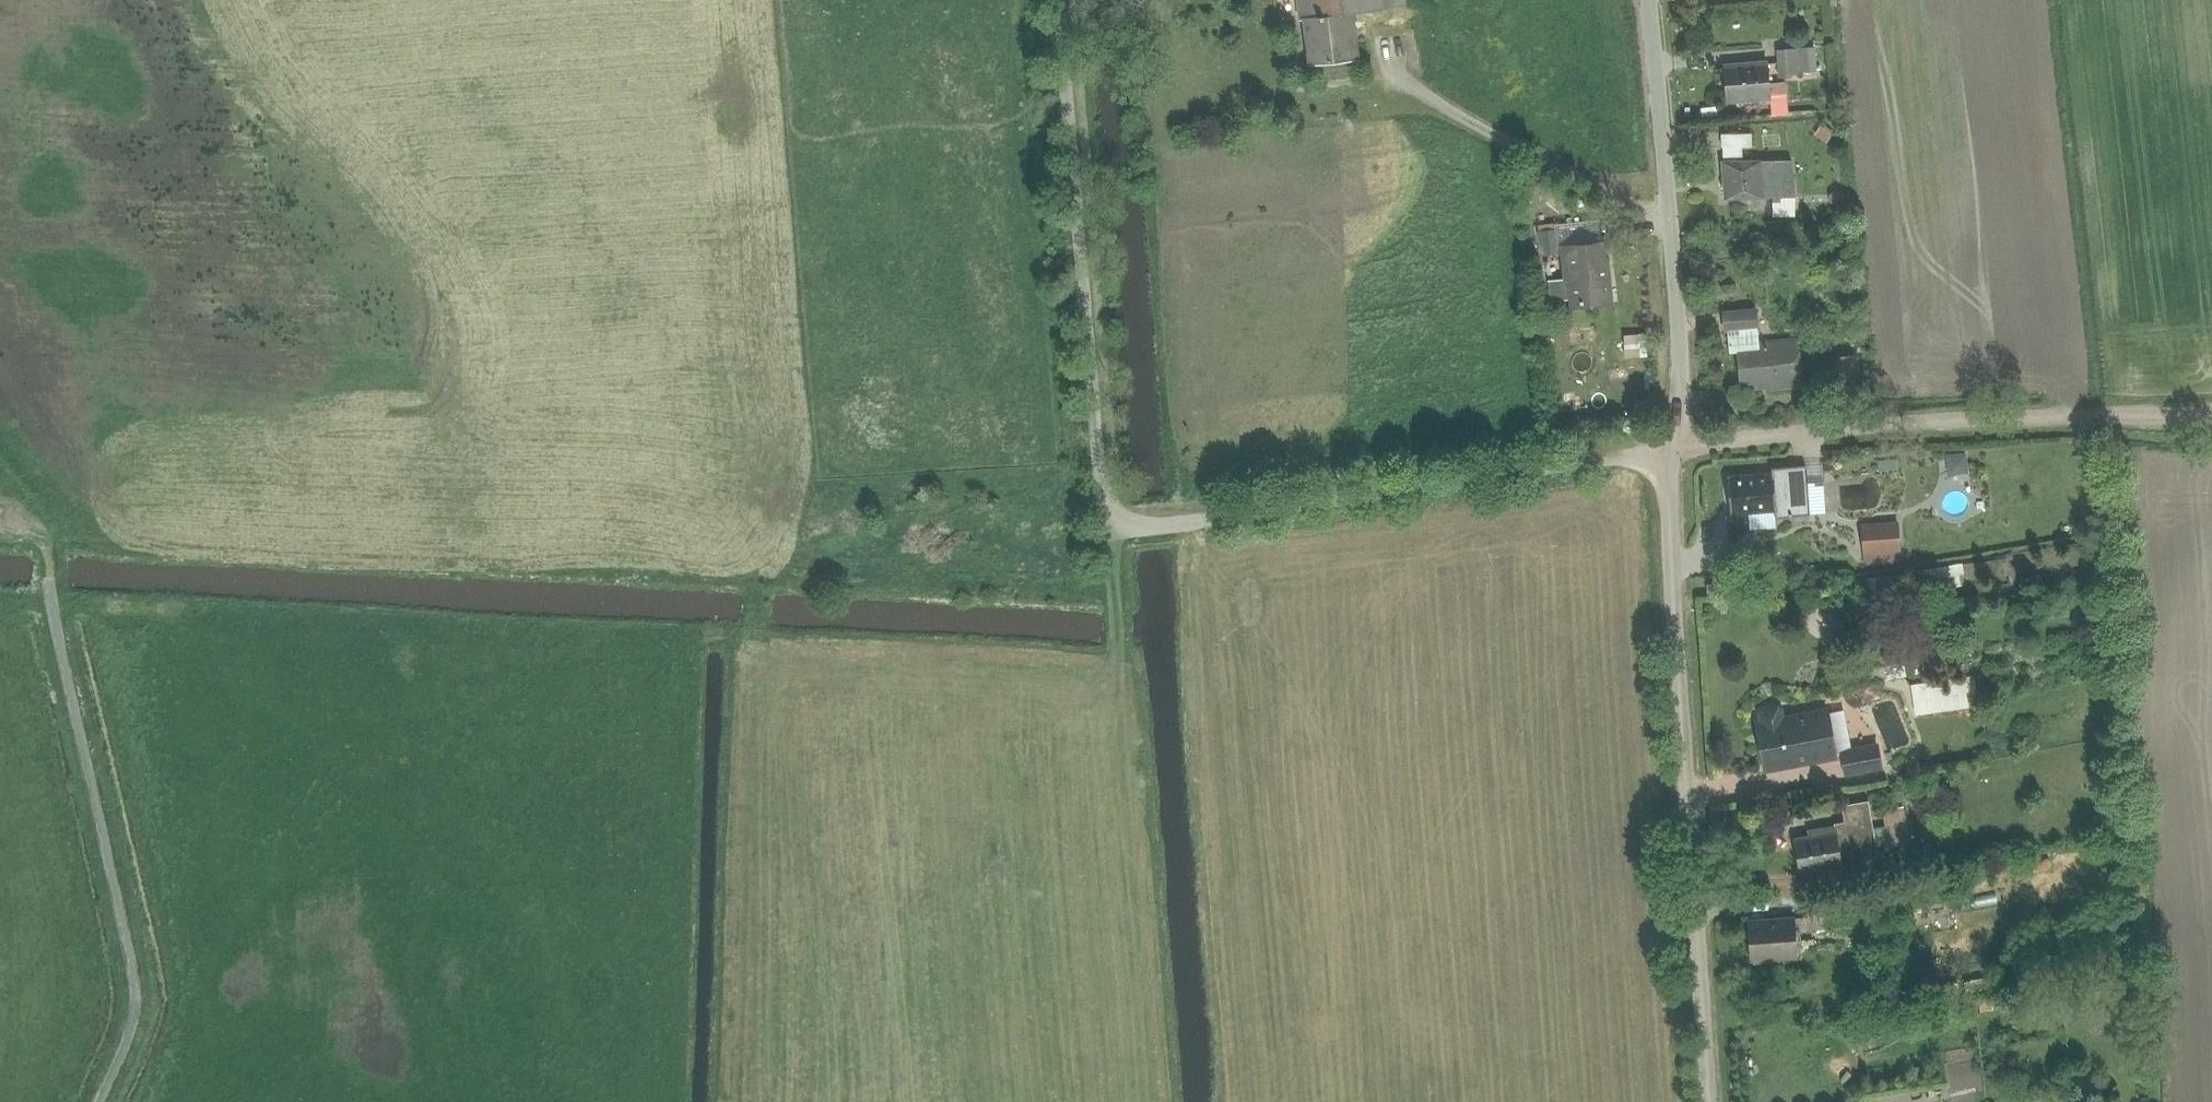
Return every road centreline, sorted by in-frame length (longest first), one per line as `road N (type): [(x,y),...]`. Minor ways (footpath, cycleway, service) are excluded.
road 1 (unclassified): [(1060,0),(1107,528),(1183,527),(1672,449)]
road 2 (unclassified): [(1672,449),(1709,1101)]
road 3 (track): [(1672,449),(1862,428),(2211,418)]
road 4 (unclassified): [(109,1101),(139,1021),(128,931),(57,626)]
road 5 (unclassified): [(1649,0),(1683,383),(1672,449)]

